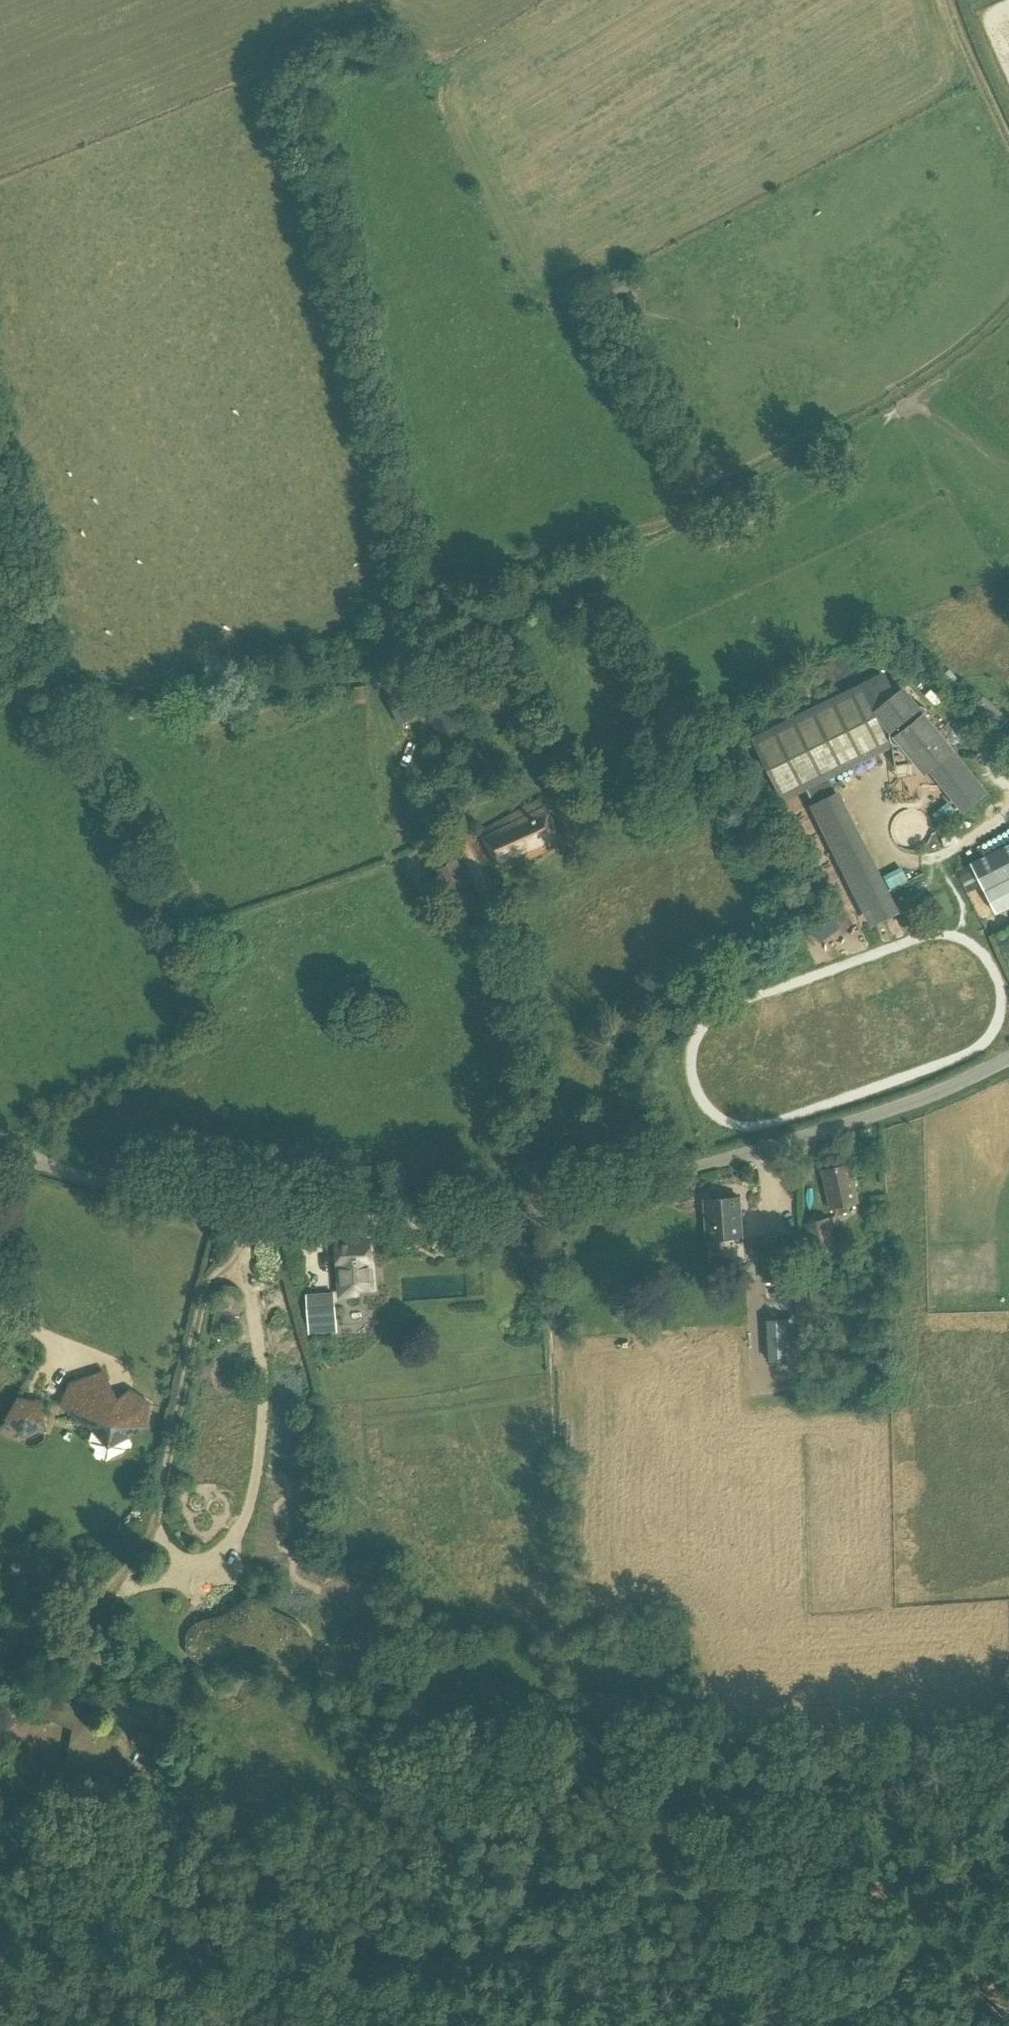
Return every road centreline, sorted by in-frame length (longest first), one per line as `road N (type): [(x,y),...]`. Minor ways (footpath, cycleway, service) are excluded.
road 1 (track): [(1008,327),(672,521),(106,688),(28,676),(0,686)]
road 2 (unclassified): [(0,1137),(28,1156),(140,1192),(439,1221),(541,1211),(695,1169),(934,1091),(1008,1055)]
road 3 (track): [(541,1211),(552,1261),(569,1658),(600,1726),(643,1779),(790,1888),(941,2025)]
road 4 (track): [(250,1206),(244,1253),(205,1292),(152,1532),(0,1712)]
road 5 (track): [(244,1253),(263,1439),(246,1519),(228,1556),(205,1570),(130,1566)]
road 6 (track): [(948,0),(1008,142)]

